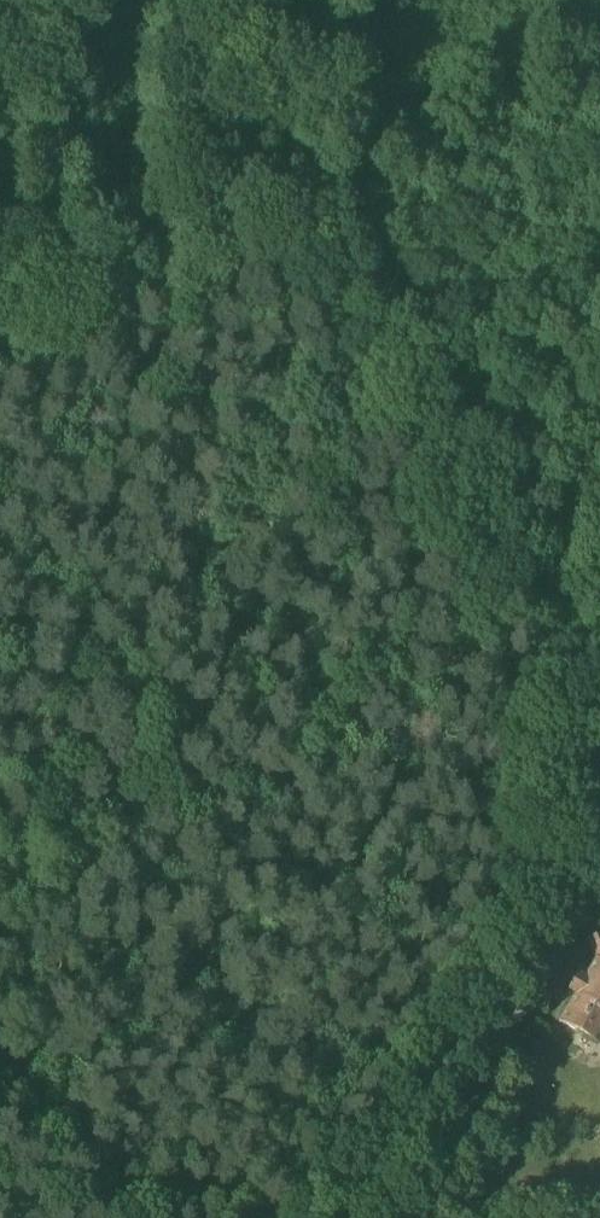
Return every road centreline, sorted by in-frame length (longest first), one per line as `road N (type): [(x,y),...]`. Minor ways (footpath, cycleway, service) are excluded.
road 1 (track): [(599,79),(34,153)]
road 2 (unclassified): [(599,889),(575,909),(394,1217)]
road 3 (track): [(287,0),(285,120)]

